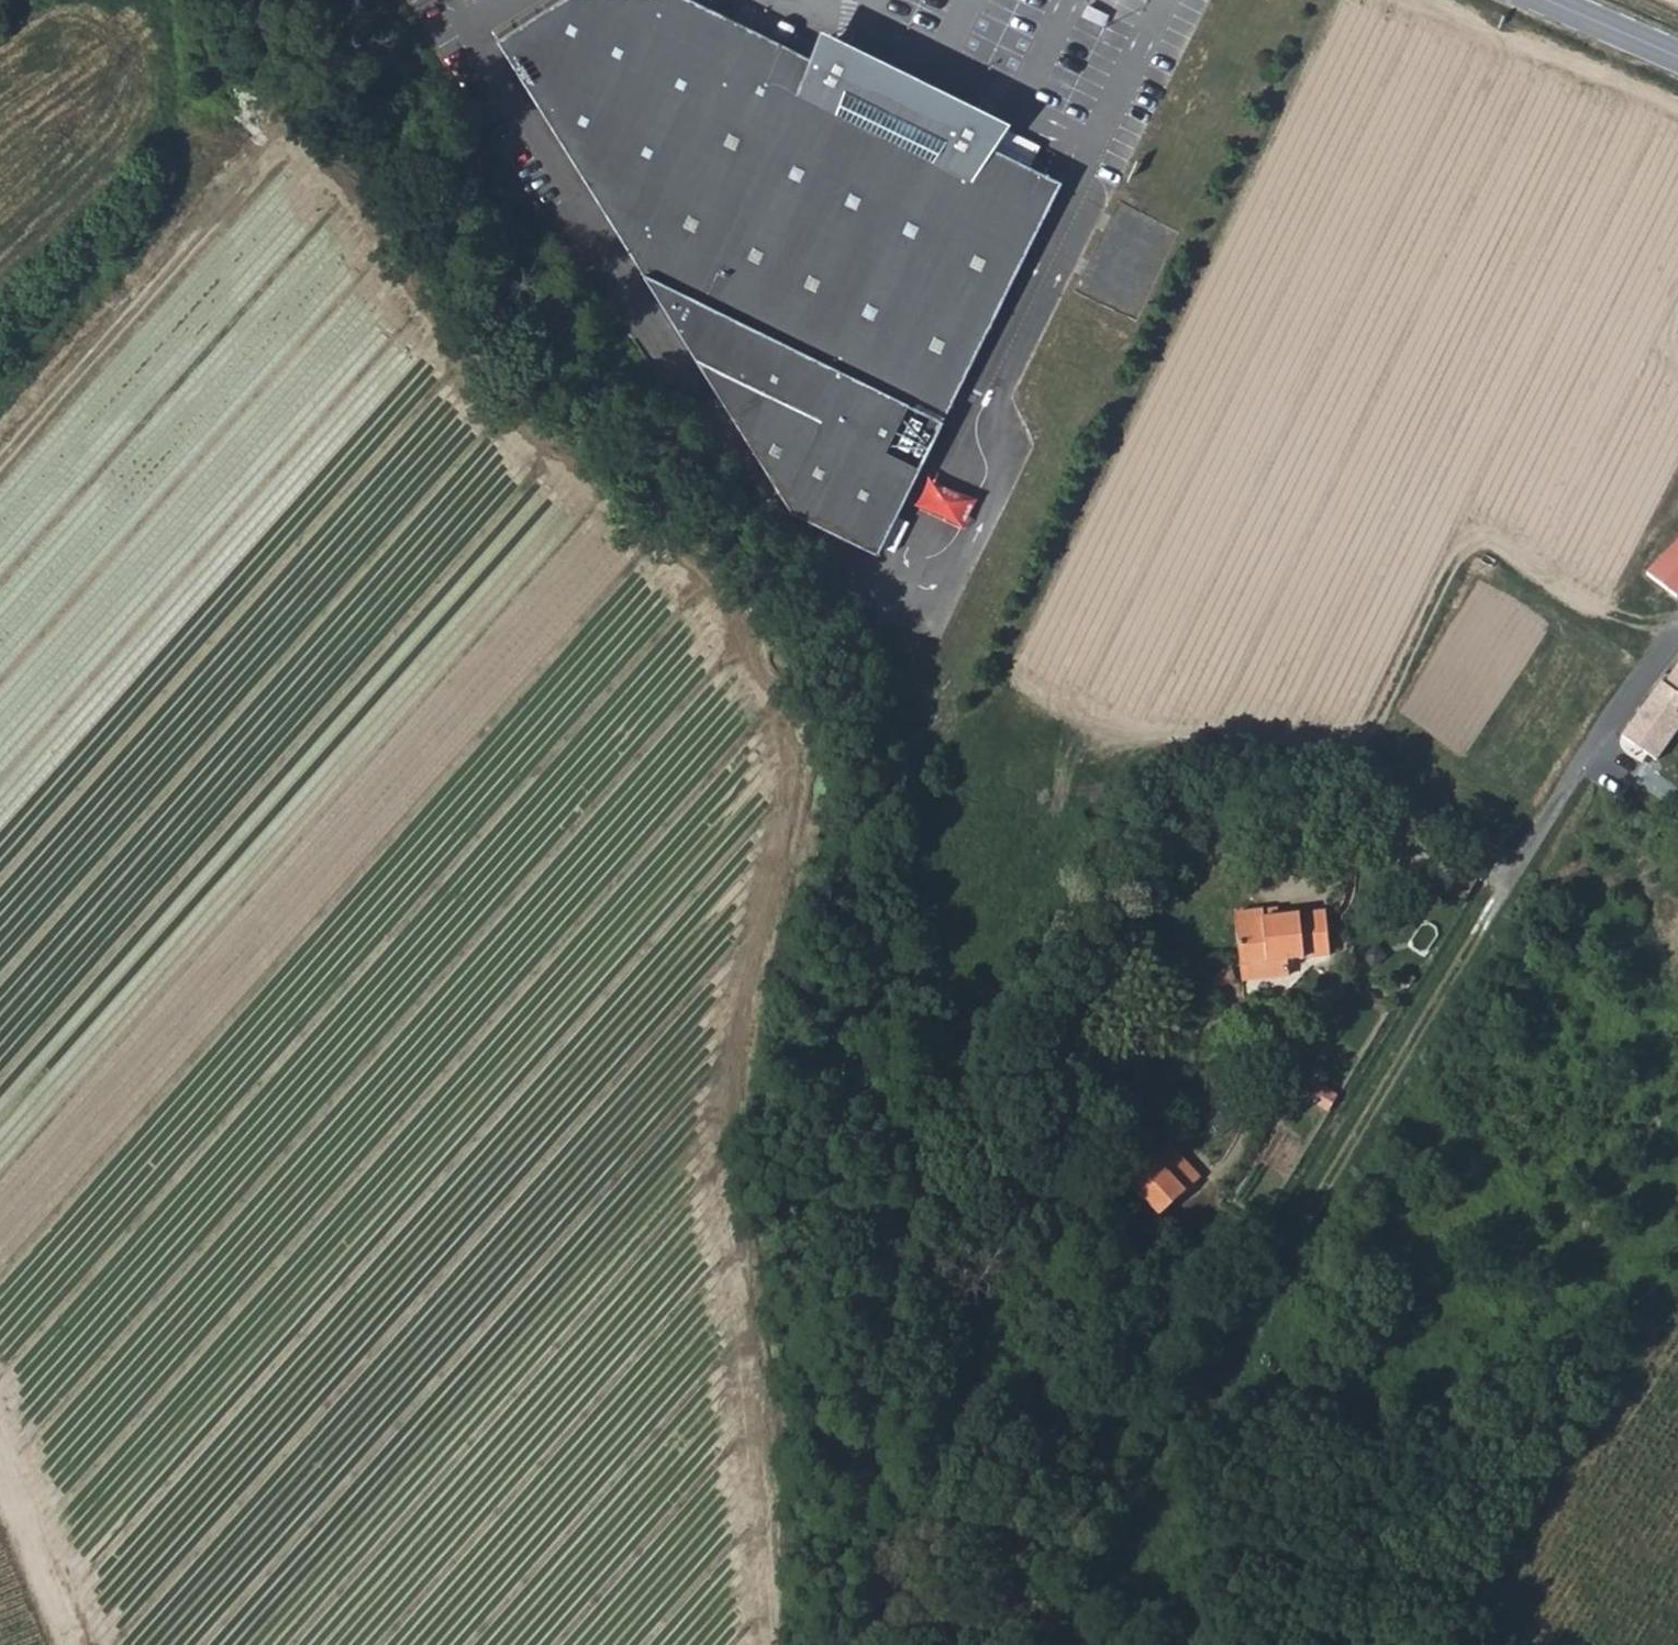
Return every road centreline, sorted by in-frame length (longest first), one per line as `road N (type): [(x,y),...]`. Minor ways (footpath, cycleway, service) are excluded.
road 1 (track): [(0,1462),(75,1644)]
road 2 (secondary): [(1677,60),(1540,0)]

